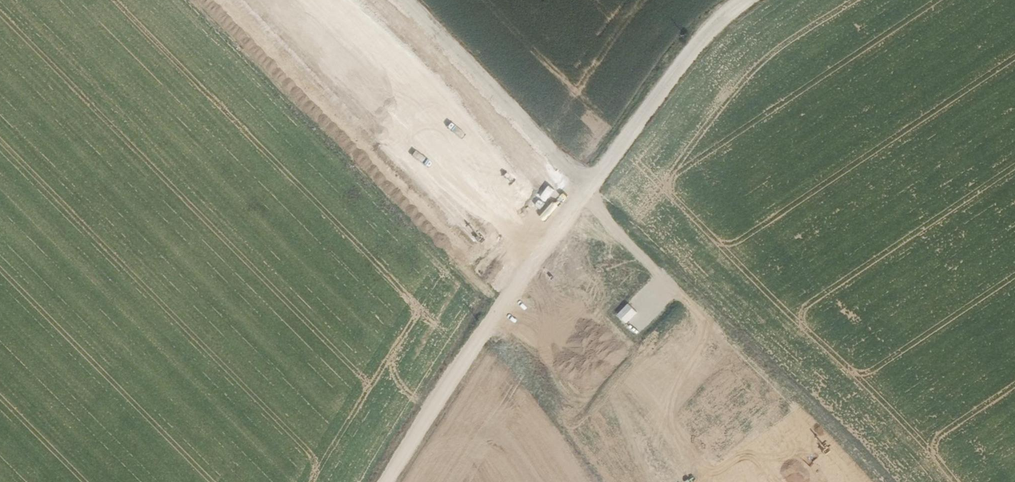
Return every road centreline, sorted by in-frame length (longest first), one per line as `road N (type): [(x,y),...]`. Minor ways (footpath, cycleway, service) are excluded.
road 1 (track): [(393,481),(677,69),(704,36),(755,0)]
road 2 (track): [(588,196),(568,205),(541,203),(369,0)]
road 3 (track): [(513,303),(631,481)]

